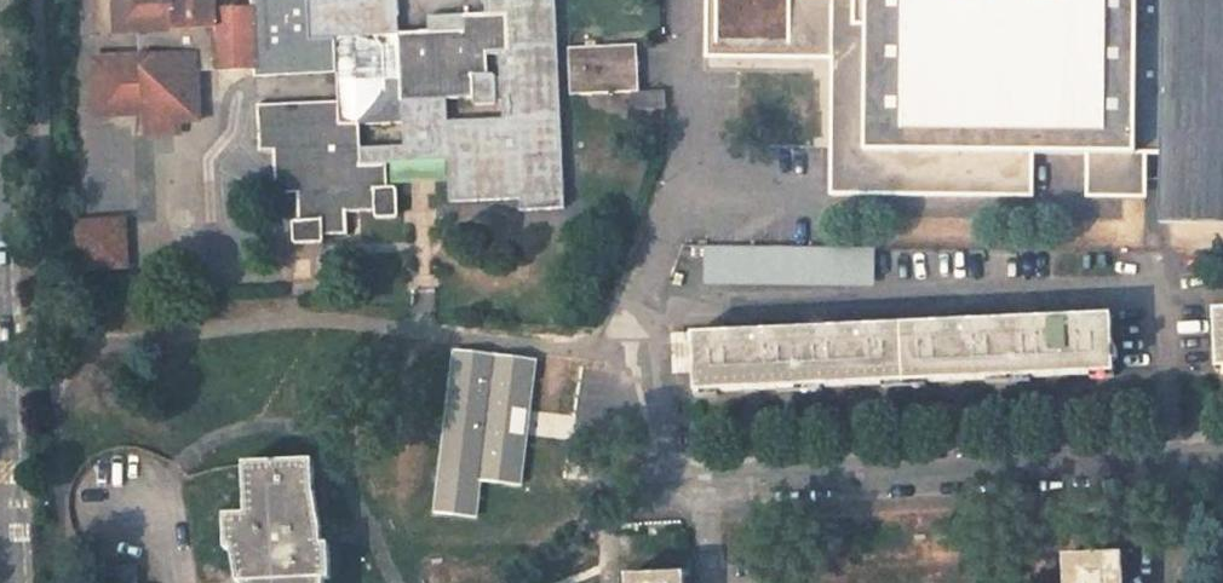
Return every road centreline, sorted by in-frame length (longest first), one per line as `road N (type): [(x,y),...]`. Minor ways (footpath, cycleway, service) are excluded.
road 1 (residential): [(711,471),(670,459),(618,361),(695,196),(688,0)]
road 2 (residential): [(711,471),(1222,445)]
road 3 (residential): [(13,582),(0,348)]

